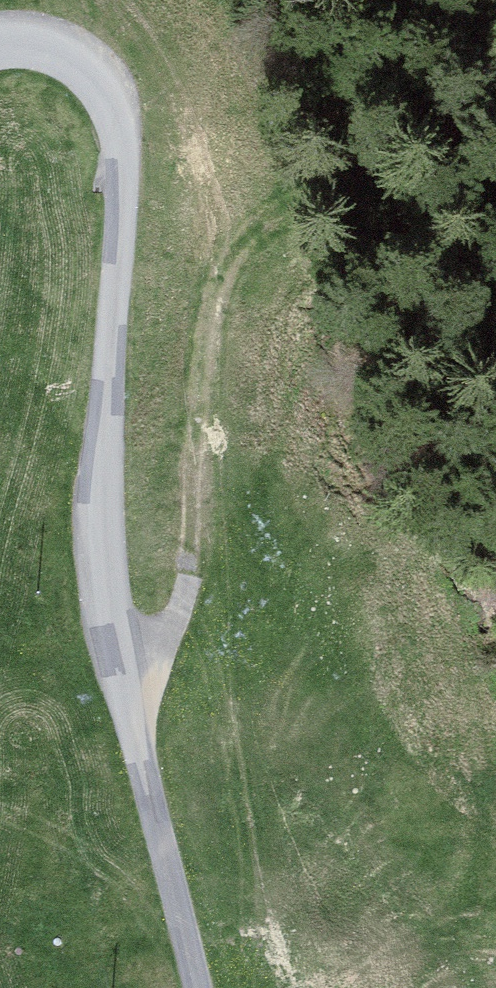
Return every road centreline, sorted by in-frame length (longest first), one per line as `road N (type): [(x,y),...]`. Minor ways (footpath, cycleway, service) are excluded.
road 1 (track): [(0,44),(70,55),(100,76),(124,135),(106,388),(109,582),(197,987)]
road 2 (track): [(128,677),(174,626),(185,595),(218,281),(235,250),(268,220),(442,147),(458,125),(490,0)]

